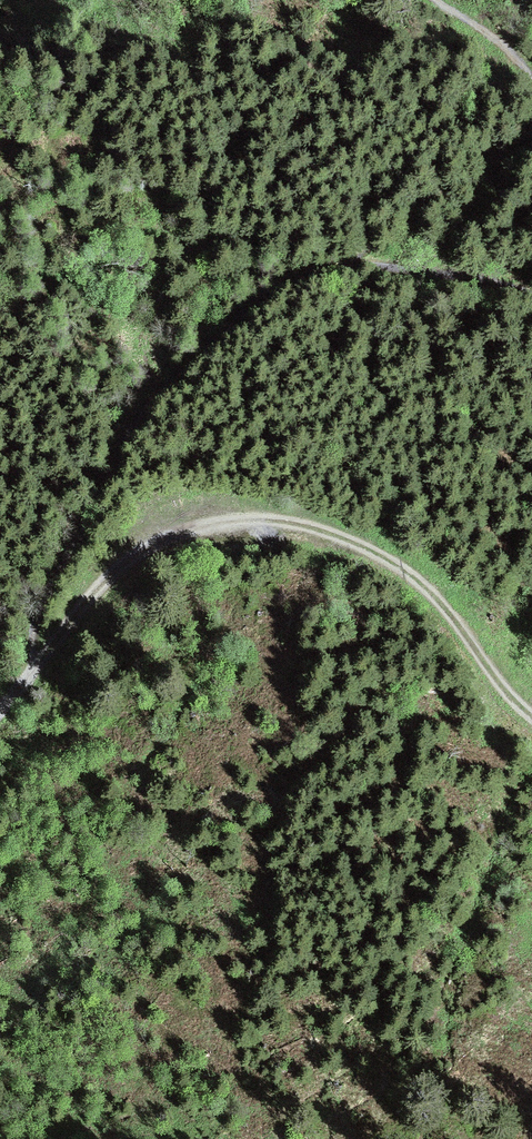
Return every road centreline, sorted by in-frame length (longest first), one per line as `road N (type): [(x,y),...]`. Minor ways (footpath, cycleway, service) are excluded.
road 1 (track): [(24,677),(37,612),(107,485),(159,406),(247,322),(335,276),(400,267),(531,295)]
road 2 (track): [(24,677),(117,567),(181,532),(264,518),(381,553),(417,576),(531,715)]
road 3 (track): [(531,85),(436,0)]

